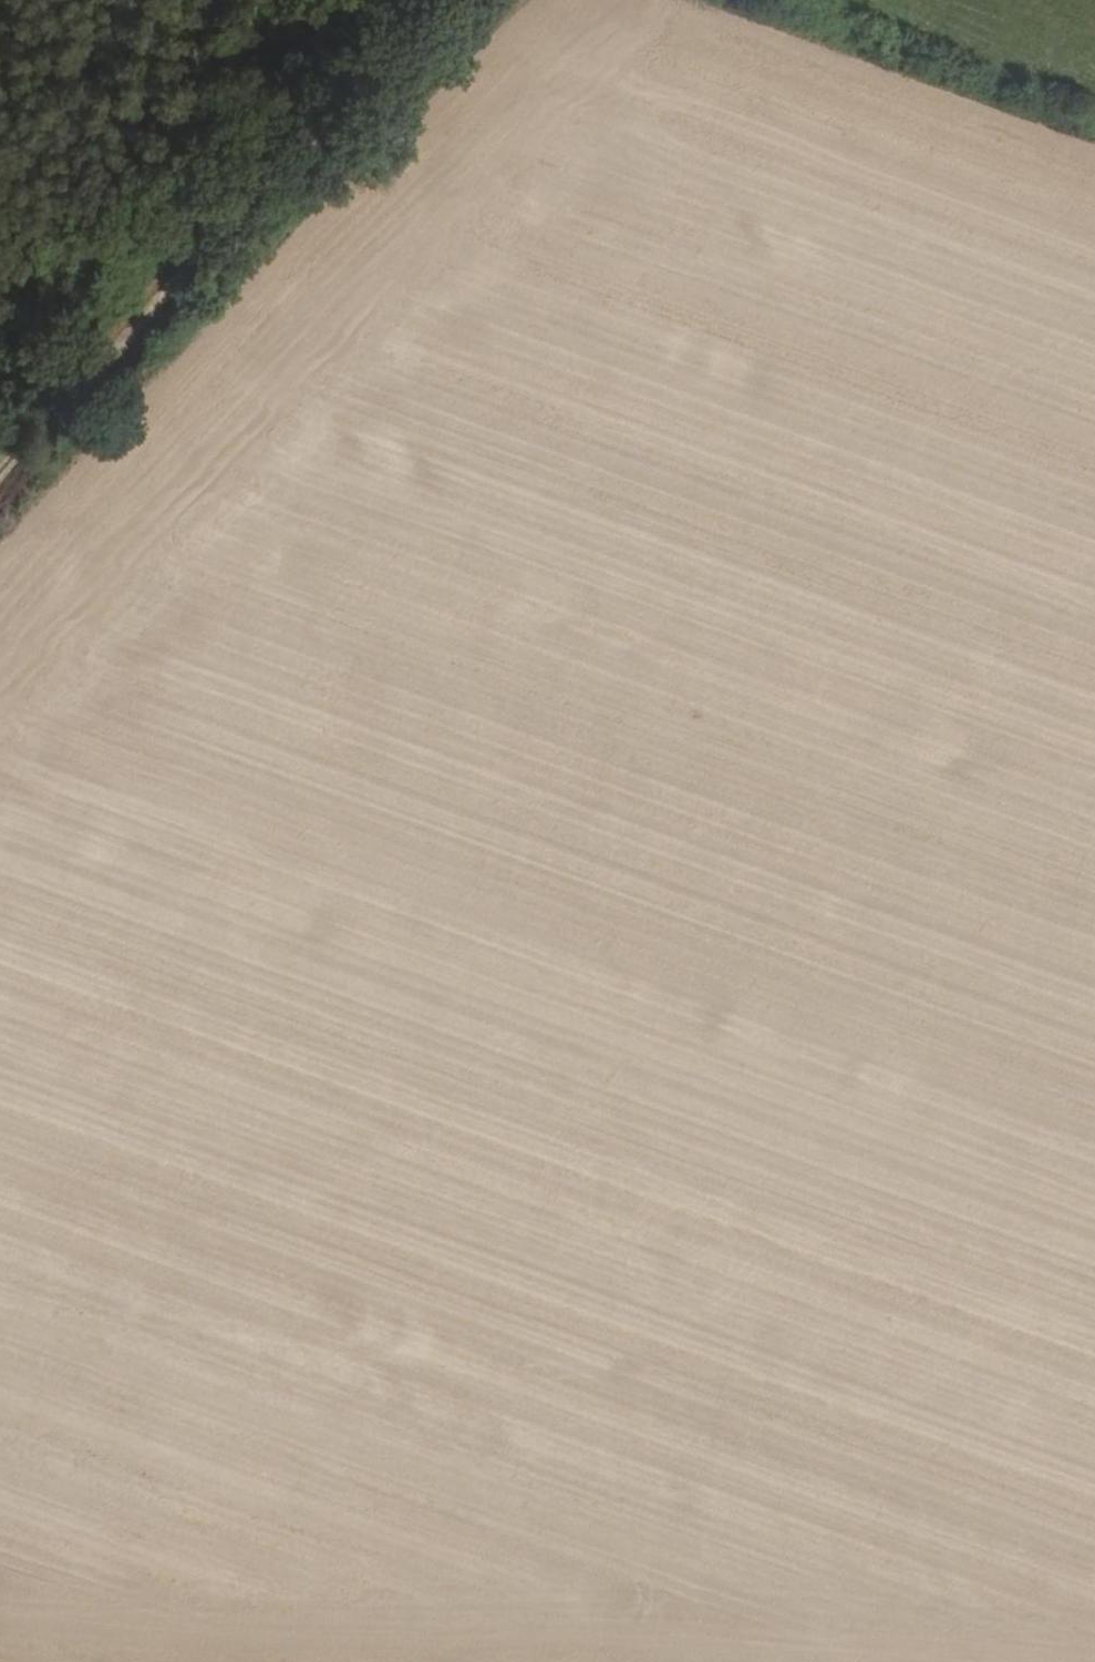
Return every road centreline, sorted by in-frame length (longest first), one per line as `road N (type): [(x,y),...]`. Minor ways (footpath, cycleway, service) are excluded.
road 1 (track): [(0,510),(460,0)]

